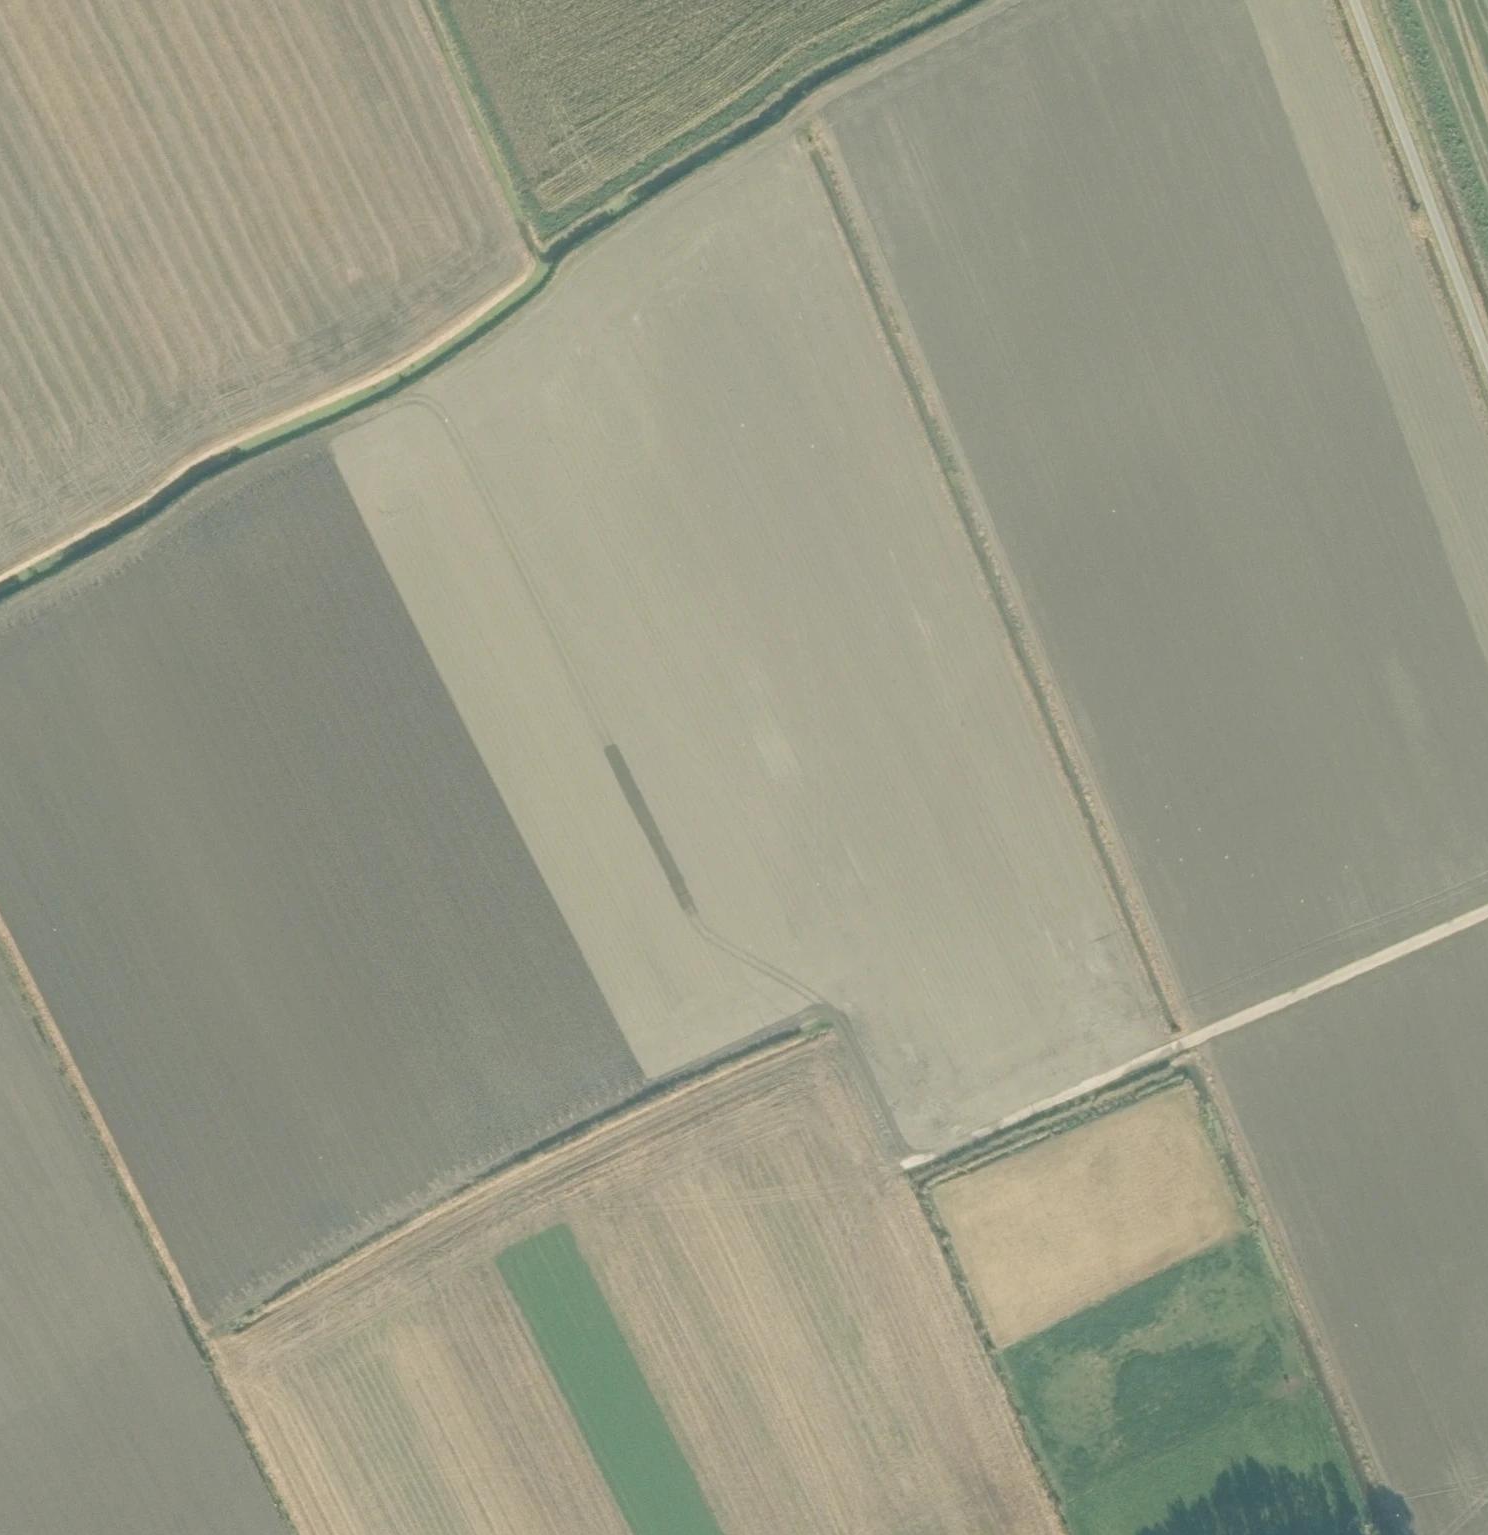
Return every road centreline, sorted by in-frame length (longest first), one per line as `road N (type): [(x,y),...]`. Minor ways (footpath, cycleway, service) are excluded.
road 1 (track): [(0,616),(245,473),(411,394),(845,93),(1014,0)]
road 2 (unclassified): [(1487,339),(1357,0)]

